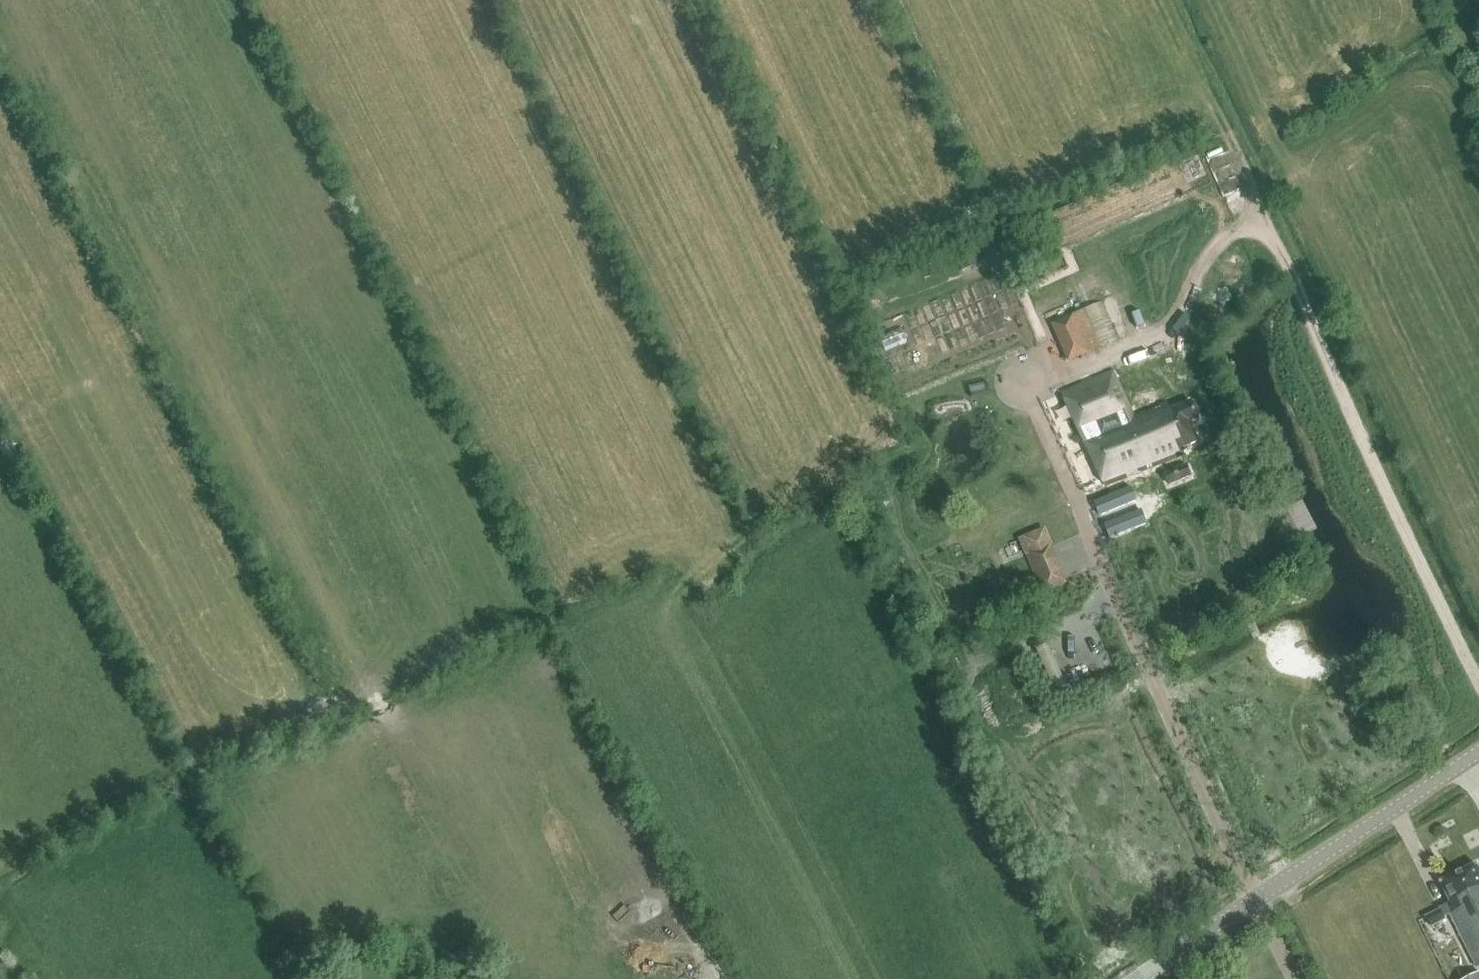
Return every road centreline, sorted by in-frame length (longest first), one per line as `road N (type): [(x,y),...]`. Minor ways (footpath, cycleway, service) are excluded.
road 1 (tertiary): [(1138,978),(1478,747)]

